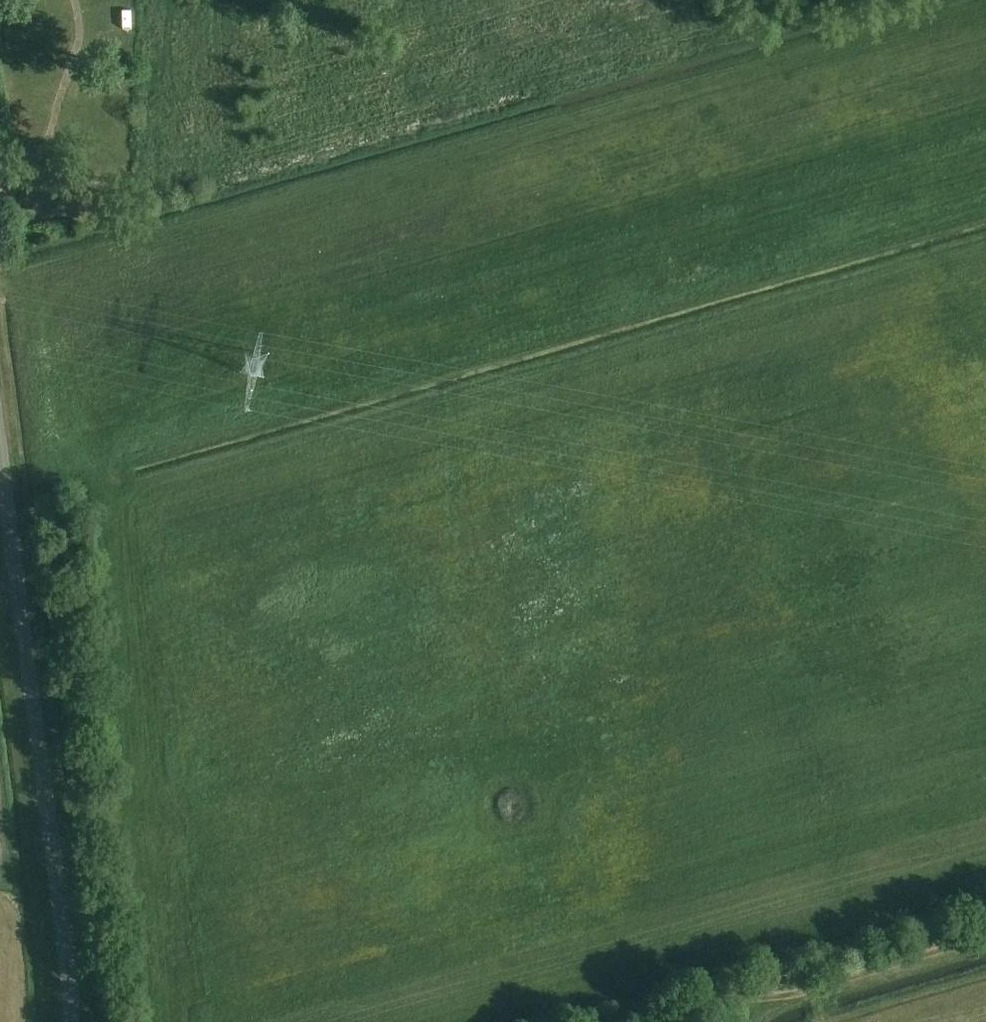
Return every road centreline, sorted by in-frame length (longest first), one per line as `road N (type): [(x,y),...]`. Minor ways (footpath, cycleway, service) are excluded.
road 1 (unclassified): [(69,1021),(0,457)]
road 2 (track): [(644,1021),(985,929)]

